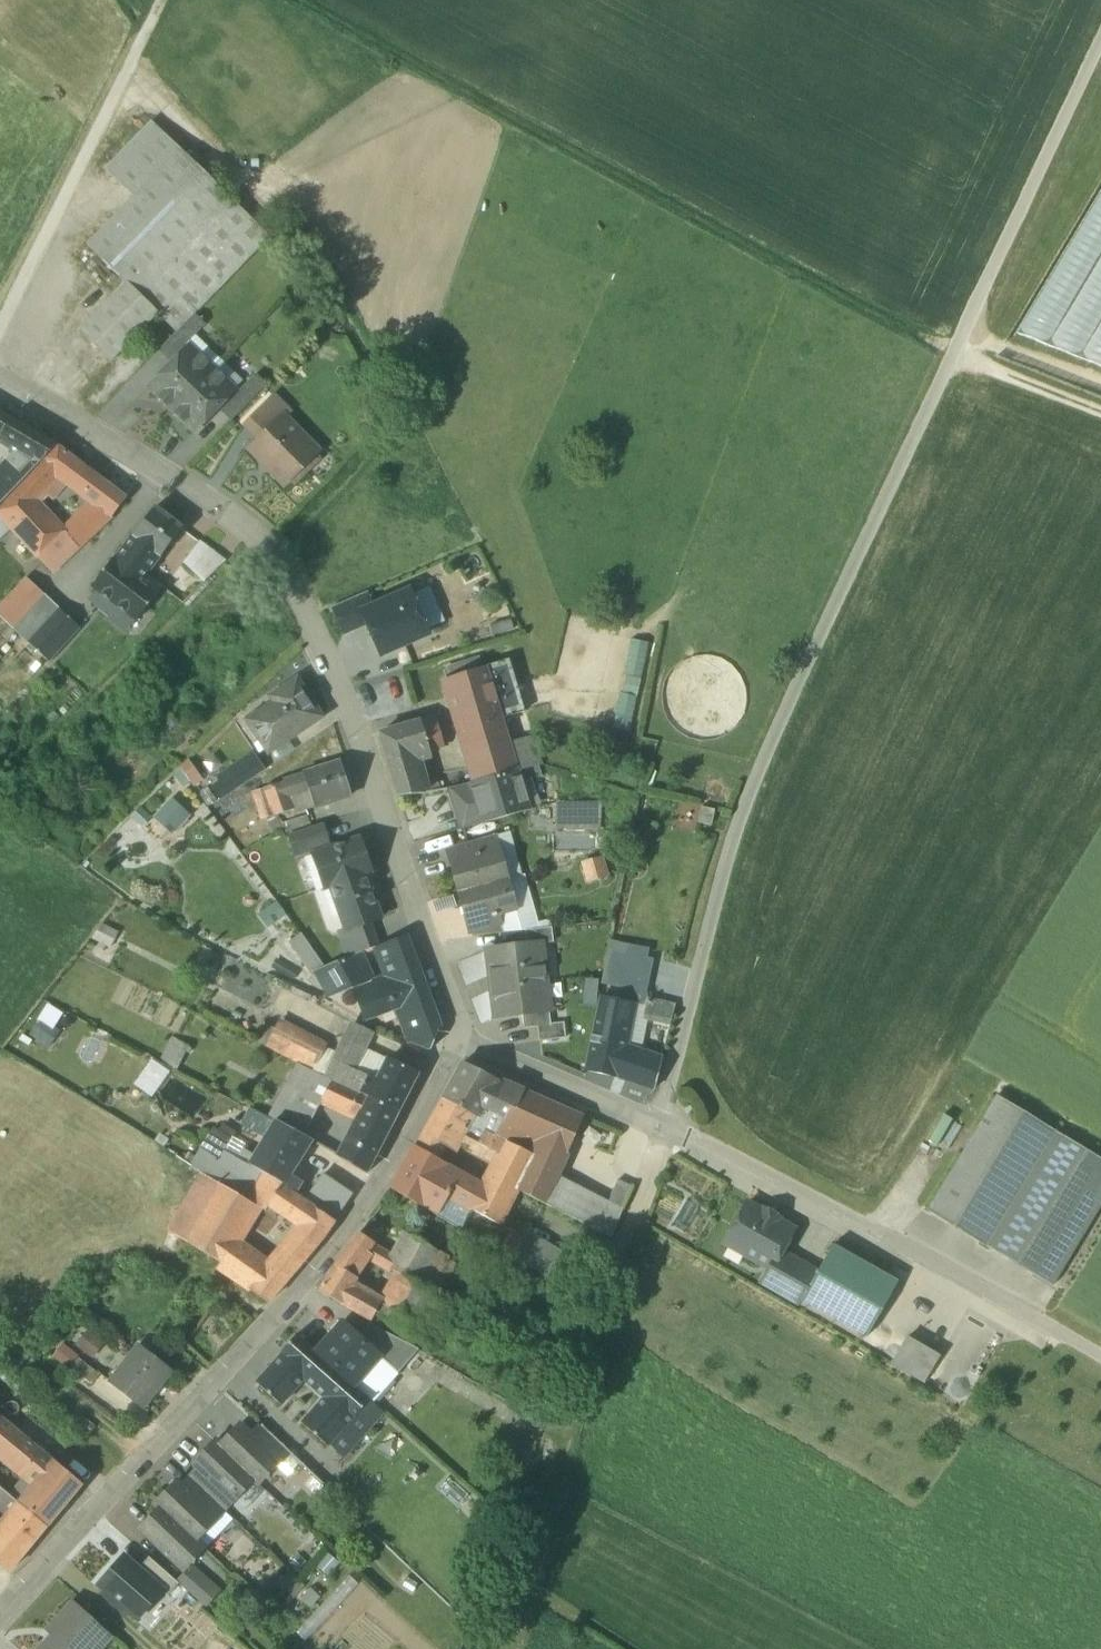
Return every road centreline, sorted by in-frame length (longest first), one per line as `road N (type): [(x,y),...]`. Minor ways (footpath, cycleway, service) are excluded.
road 1 (track): [(665,1131),(673,1068),(729,850),(782,713),(957,356),(1100,34)]
road 2 (residential): [(0,385),(230,517),(281,571),(338,700),(449,1010),(454,1047)]
road 3 (track): [(957,356),(309,0)]
road 4 (residential): [(454,1047),(373,1195),(0,1624)]
road 5 (track): [(495,1648),(665,1131)]
road 6 (residential): [(454,1047),(665,1131)]
road 7 (track): [(145,1461),(0,1350)]
road 8 (track): [(957,356),(1100,423)]
road 9 (track): [(1100,1360),(973,1286)]

